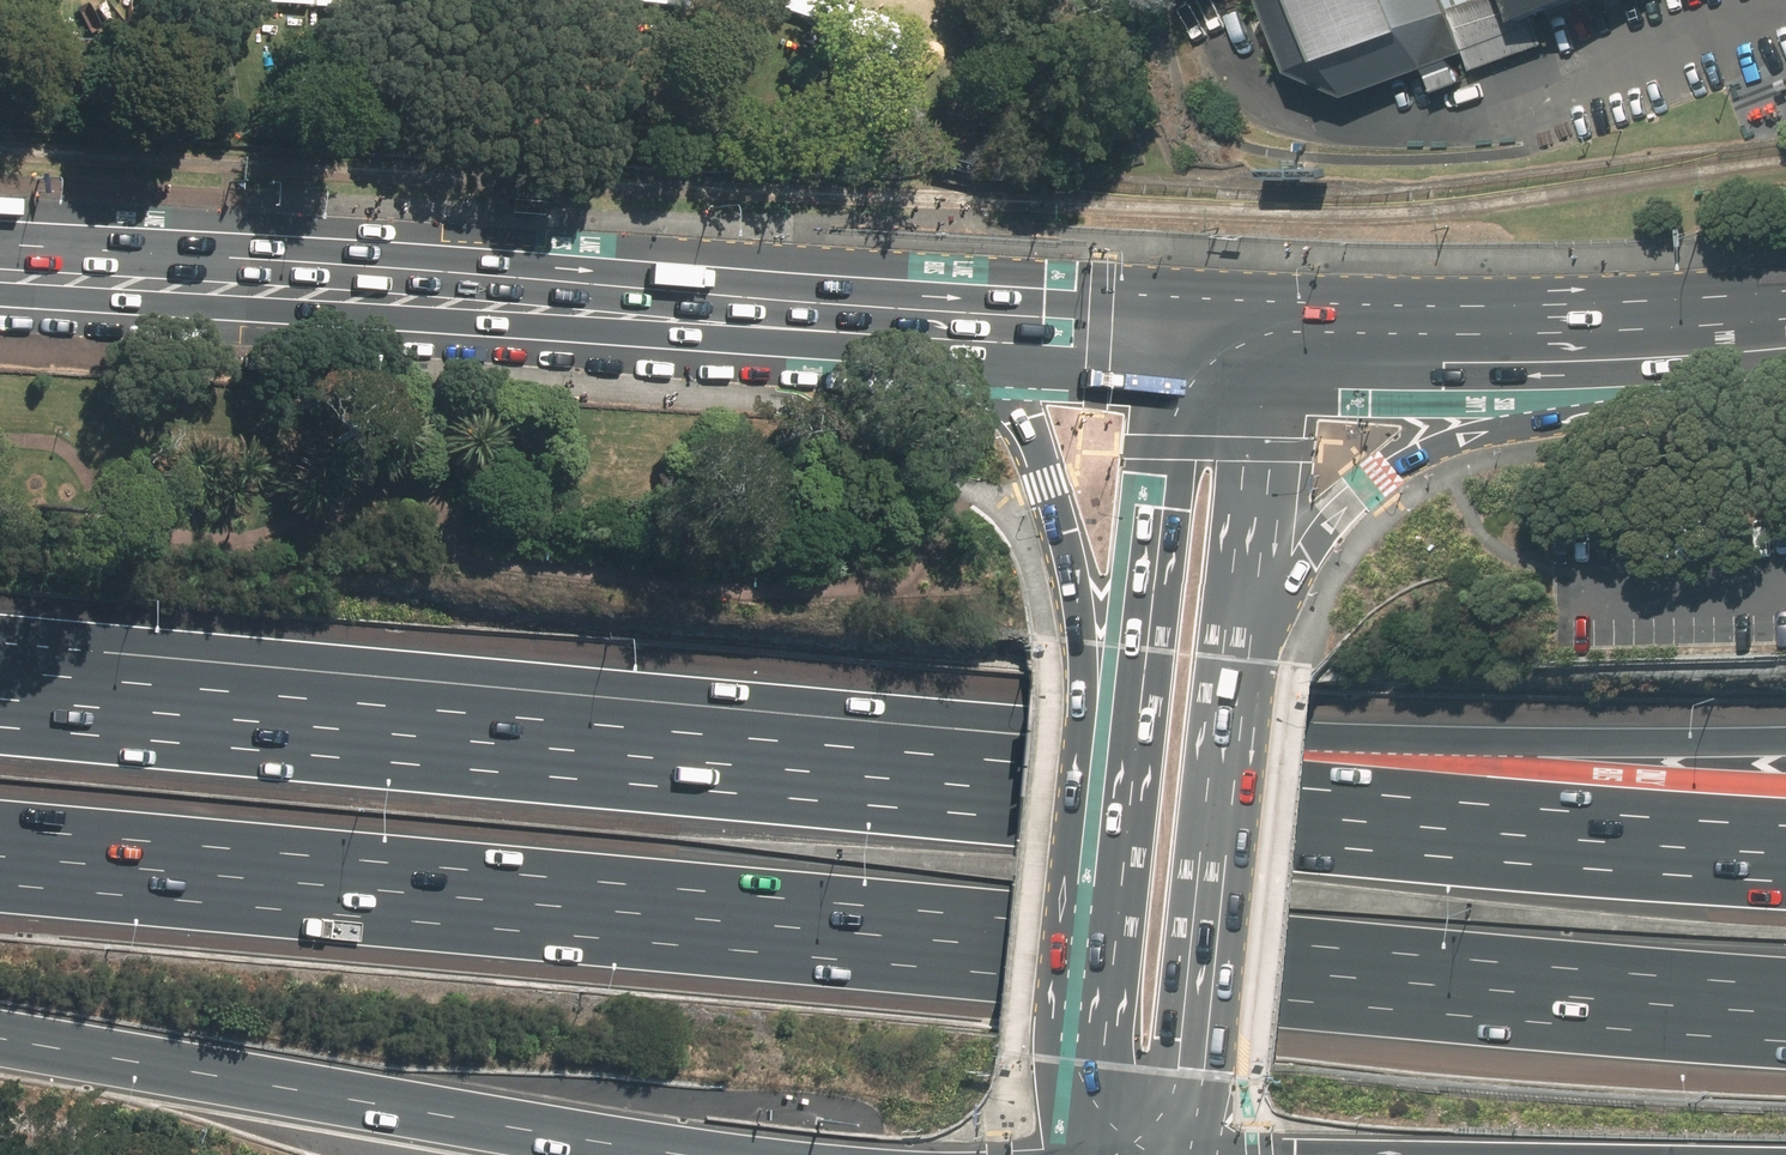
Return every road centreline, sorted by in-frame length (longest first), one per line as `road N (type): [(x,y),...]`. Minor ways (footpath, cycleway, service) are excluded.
road 1 (motorway): [(1785,983),(0,829)]
road 2 (motorway): [(326,757),(1315,849),(1785,881)]
road 3 (motorway): [(326,757),(1024,724),(1364,743),(1785,743)]
road 4 (primary): [(243,284),(522,263),(896,293),(1171,303)]
road 5 (motorway): [(734,1154),(0,1036)]
road 6 (primary): [(967,360),(509,332),(243,284)]
road 7 (primary): [(1119,903),(1077,796),(1083,643),(1048,484),(1023,414),(967,360)]
road 8 (primary): [(1730,365),(1422,454),(1373,485),(1307,548),(1237,635)]
road 9 (primary): [(1119,903),(1151,649),(1166,363)]
road 10 (primary): [(1260,306),(1785,296)]
road 11 (primary): [(1237,635),(1176,1154)]
road 12 (primary): [(1730,365),(1258,367)]
road 13 (motorway): [(0,728),(326,757)]
road 14 (primary): [(1258,367),(1237,635)]
road 15 (primary): [(1096,1154),(1119,903)]
road 16 (primary): [(0,271),(243,284)]
road 17 (primary): [(1166,363),(967,360)]

